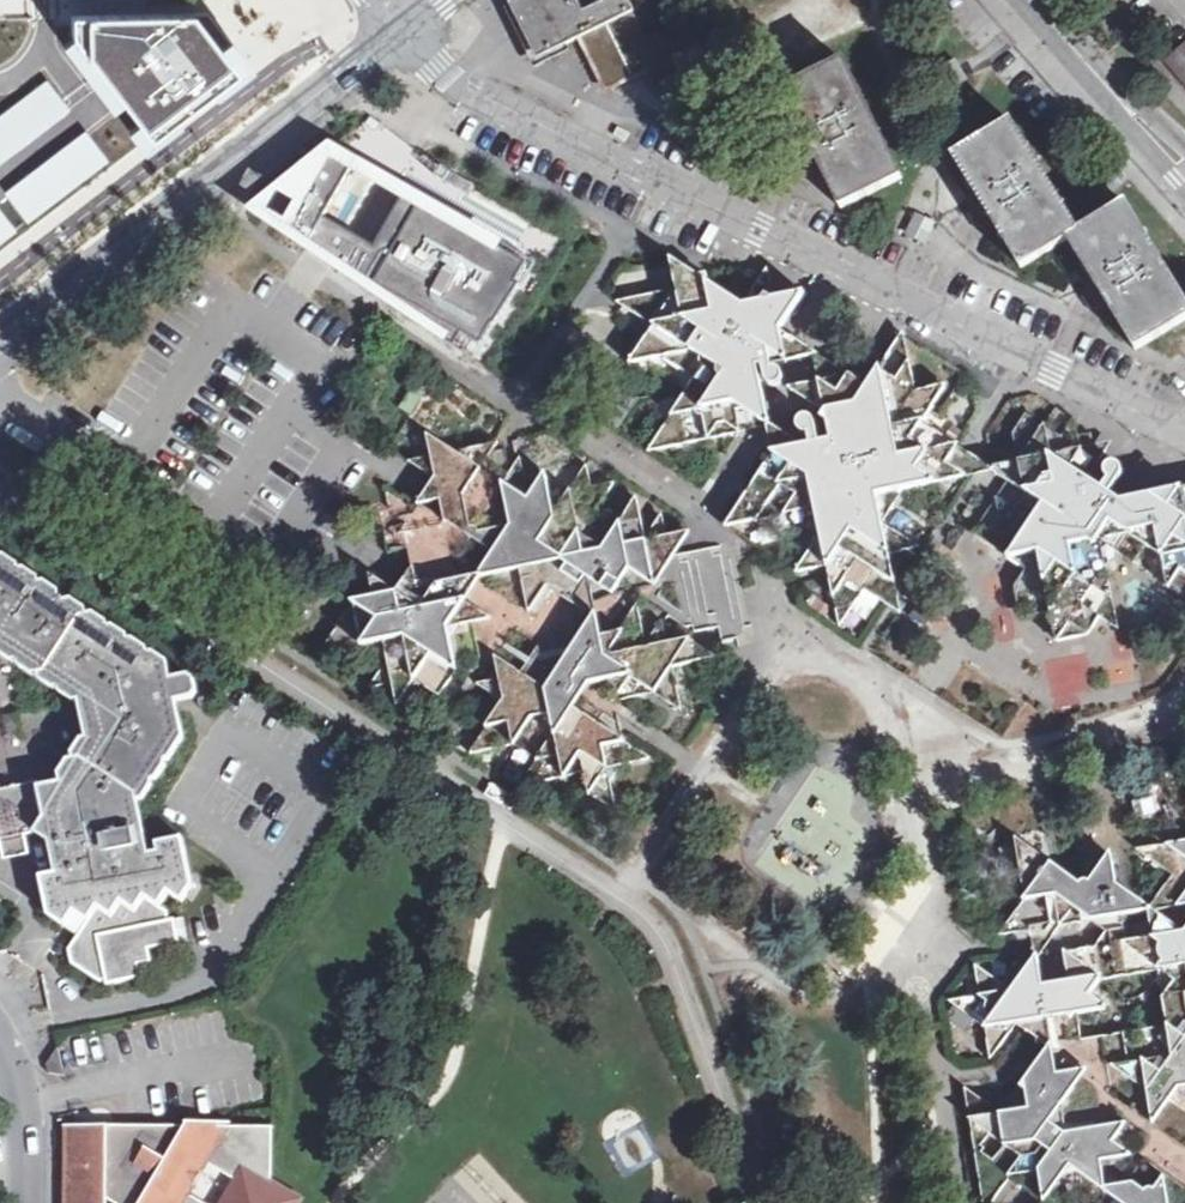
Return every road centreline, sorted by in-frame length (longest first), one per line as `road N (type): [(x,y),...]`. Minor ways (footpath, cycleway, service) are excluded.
road 1 (residential): [(399,19),(439,58),(497,91),(1184,432)]
road 2 (unclassified): [(399,19),(0,341)]
road 3 (tertiary): [(1184,168),(1036,0)]
road 4 (unclassified): [(28,1202),(29,1143),(0,1046)]

